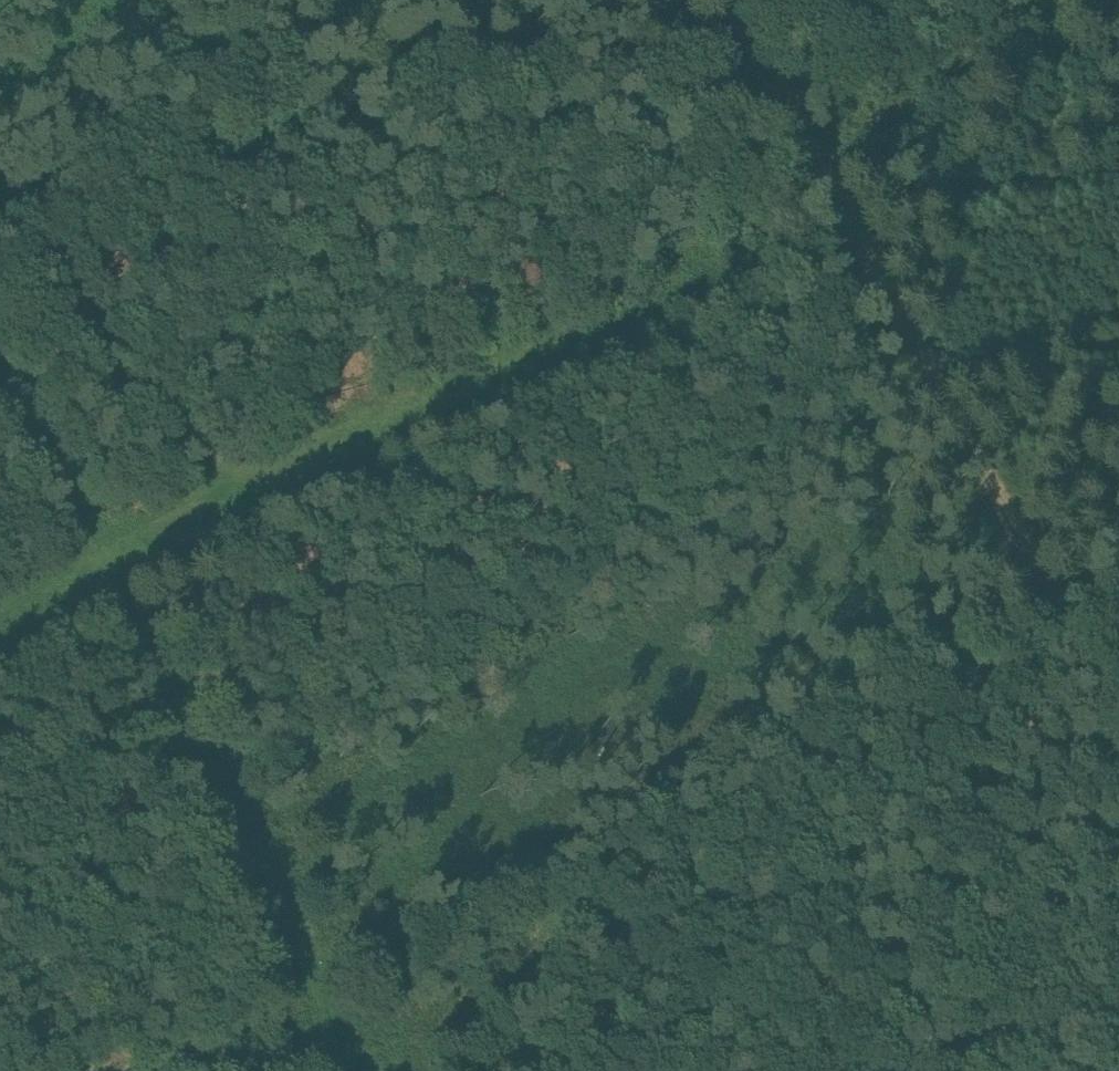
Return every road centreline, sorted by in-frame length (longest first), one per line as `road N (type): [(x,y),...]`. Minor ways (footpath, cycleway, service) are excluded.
road 1 (track): [(784,93),(1118,724)]

